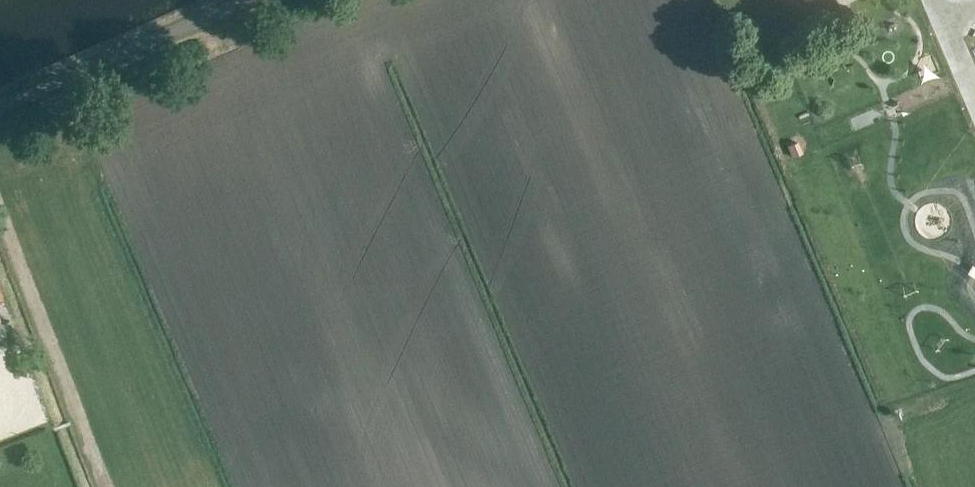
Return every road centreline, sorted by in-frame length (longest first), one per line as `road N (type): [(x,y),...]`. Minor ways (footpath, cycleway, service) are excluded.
road 1 (unclassified): [(0,106),(245,0)]

